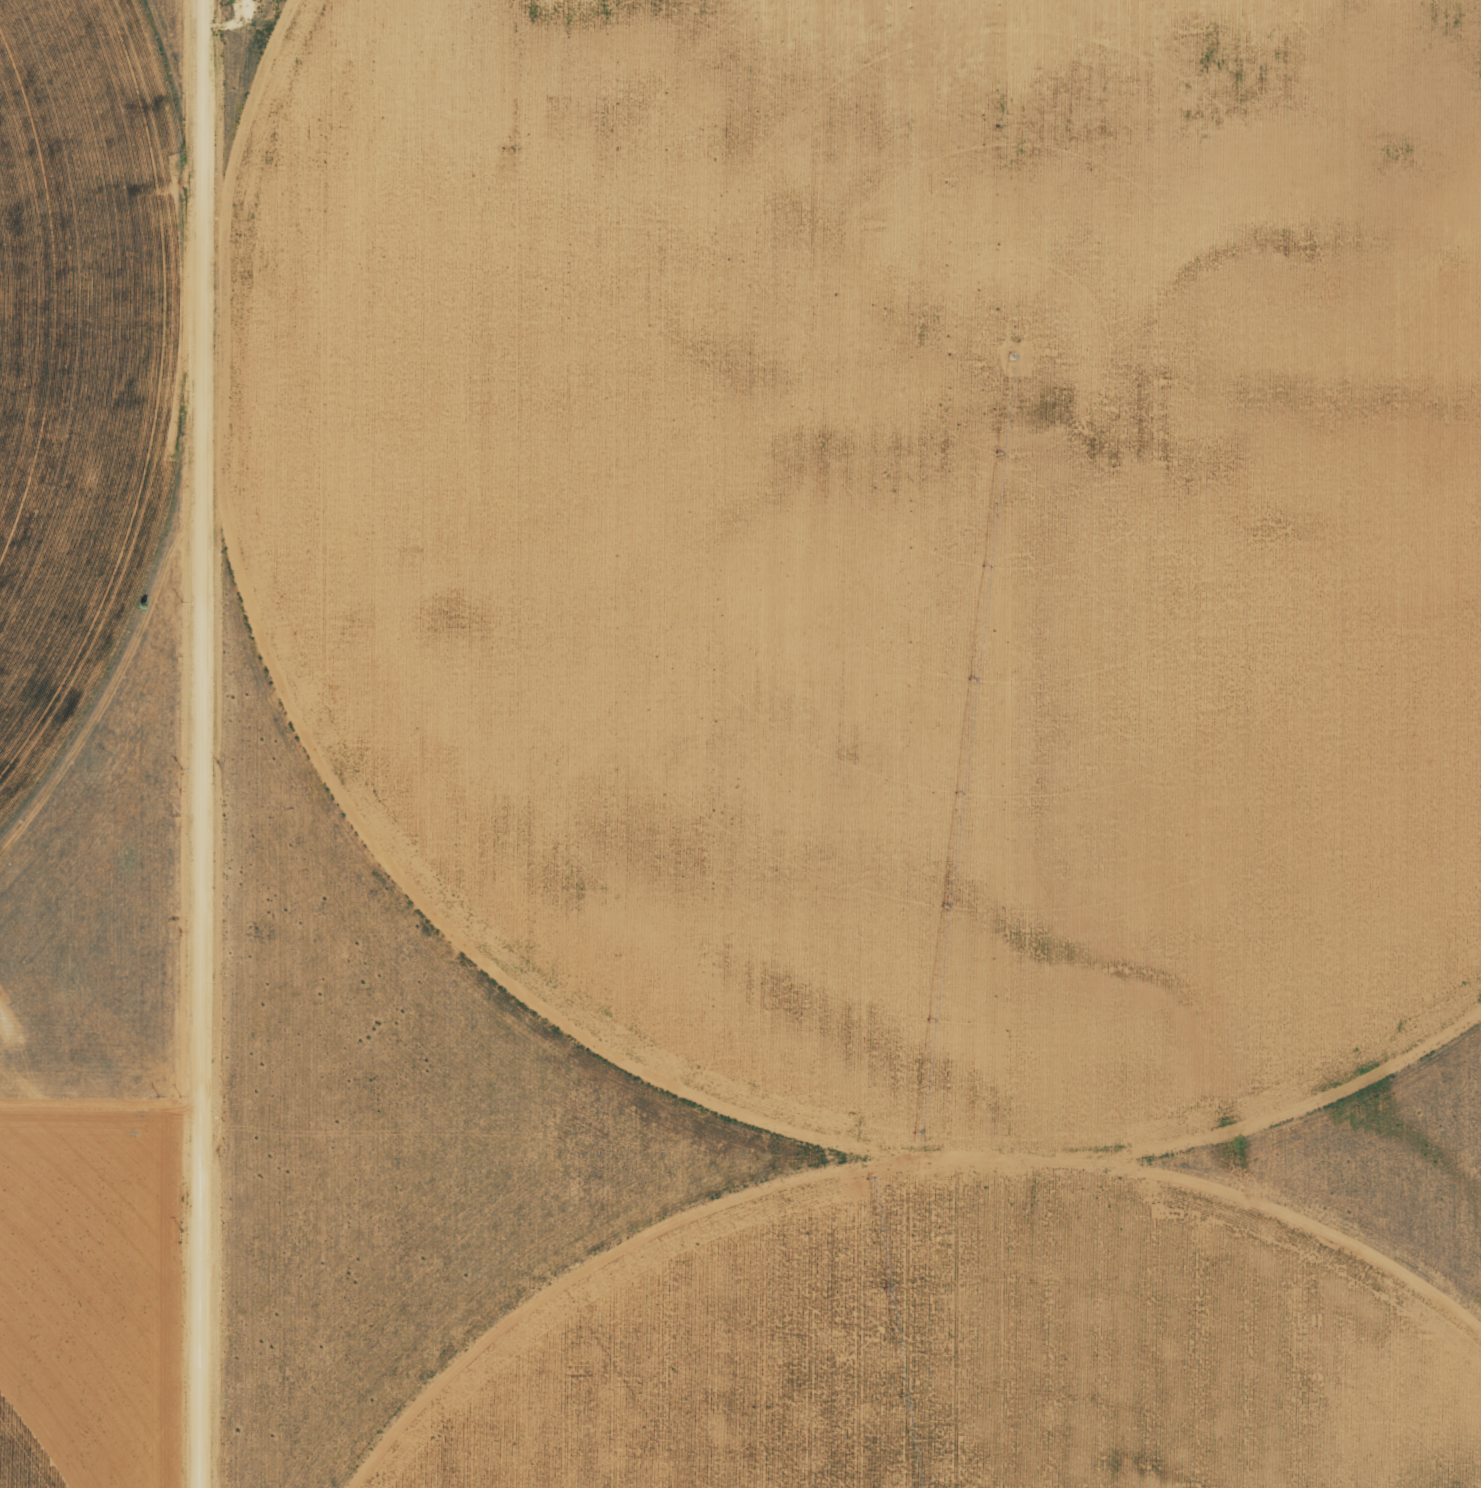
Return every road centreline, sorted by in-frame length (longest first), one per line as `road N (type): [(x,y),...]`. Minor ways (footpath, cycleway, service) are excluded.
road 1 (residential): [(222,1487),(227,0)]

